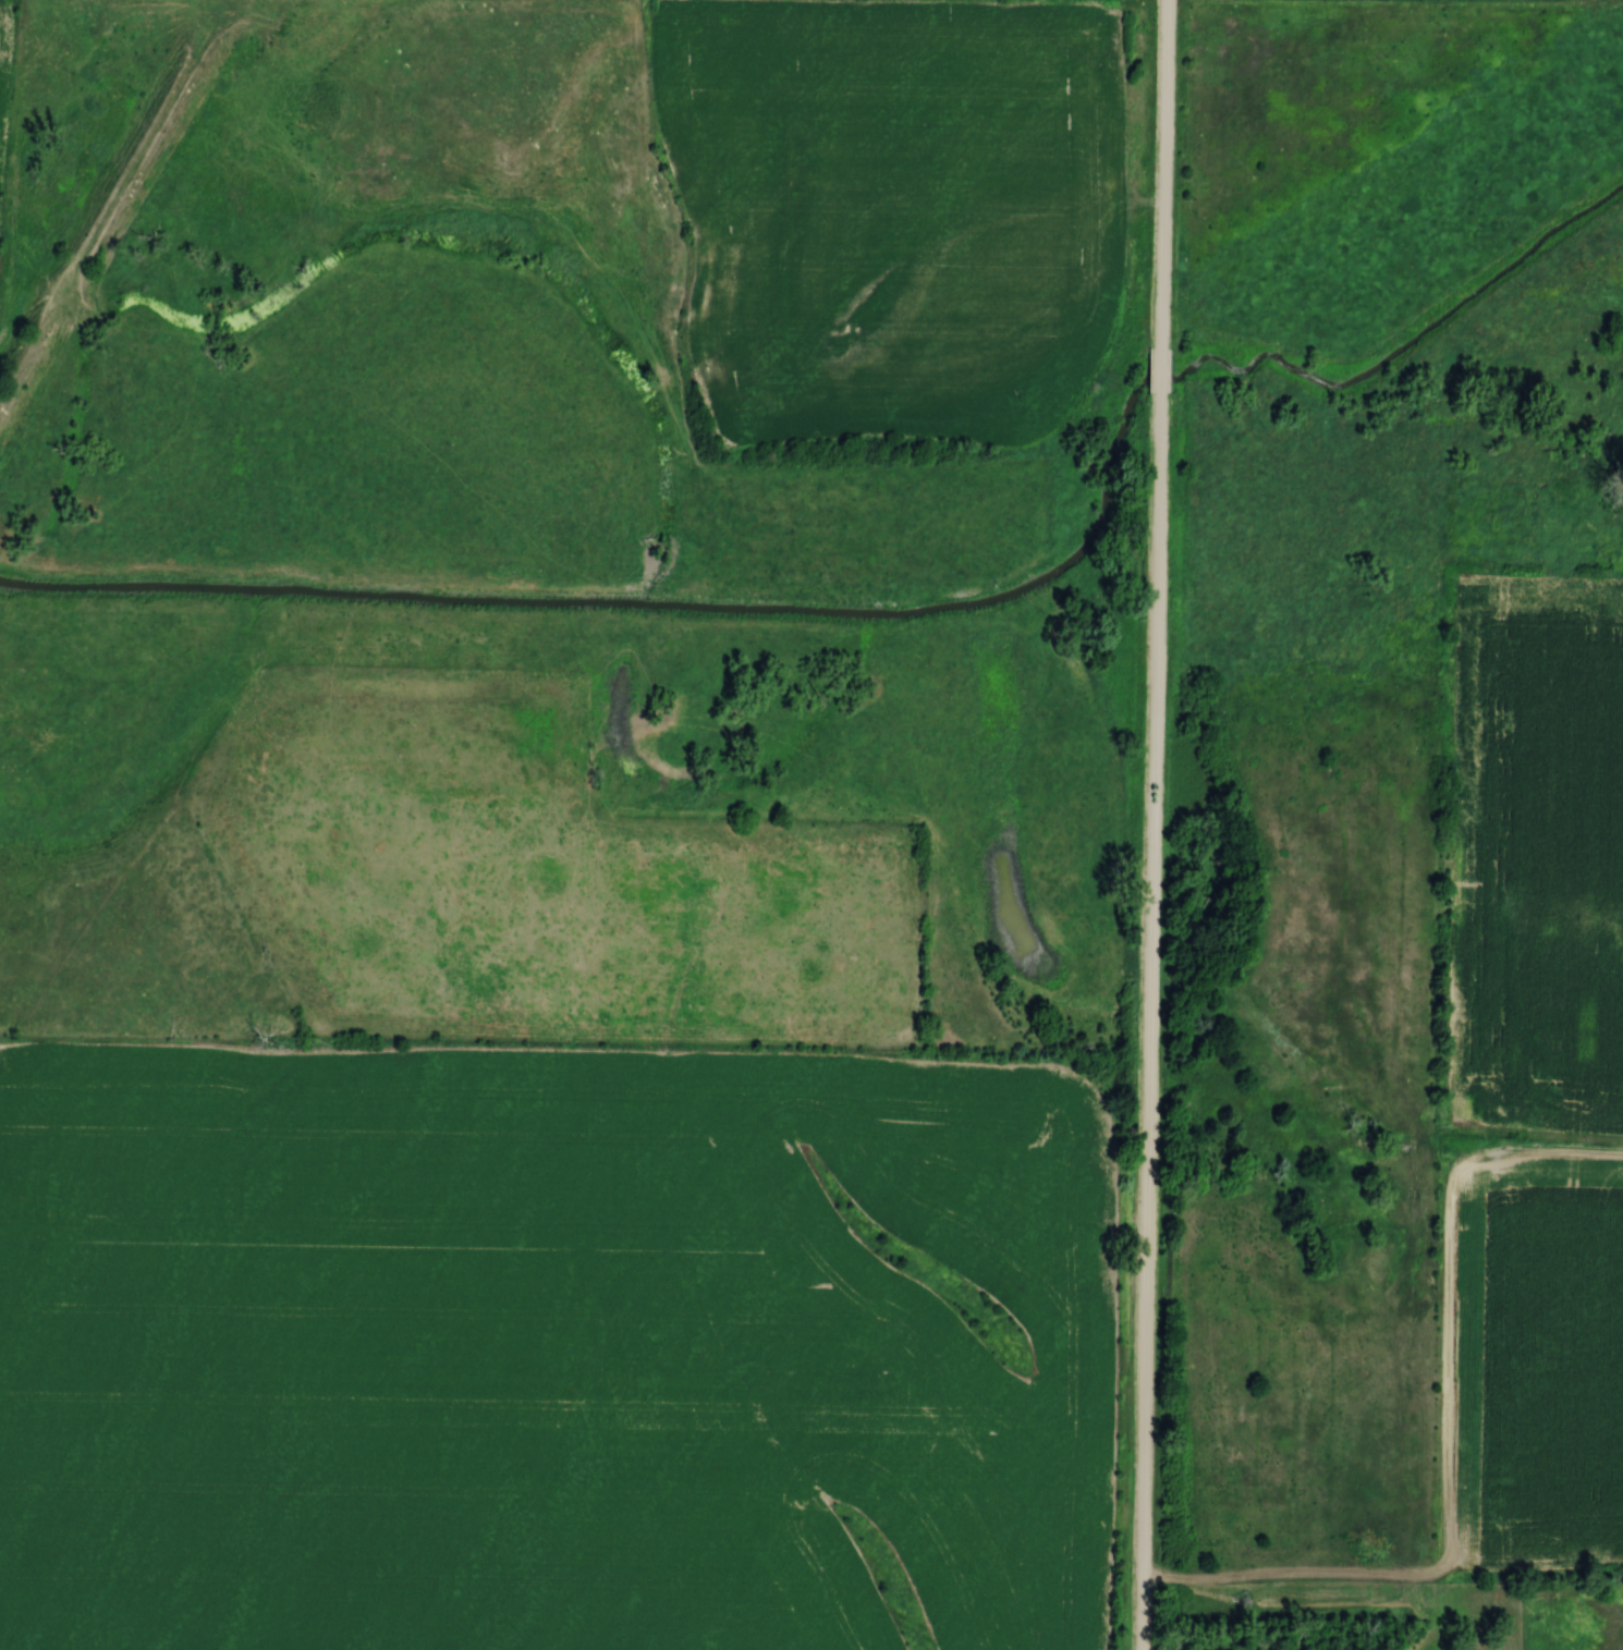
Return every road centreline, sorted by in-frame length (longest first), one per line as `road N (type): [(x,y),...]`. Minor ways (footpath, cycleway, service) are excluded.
road 1 (residential): [(1141,1649),(1163,0)]

